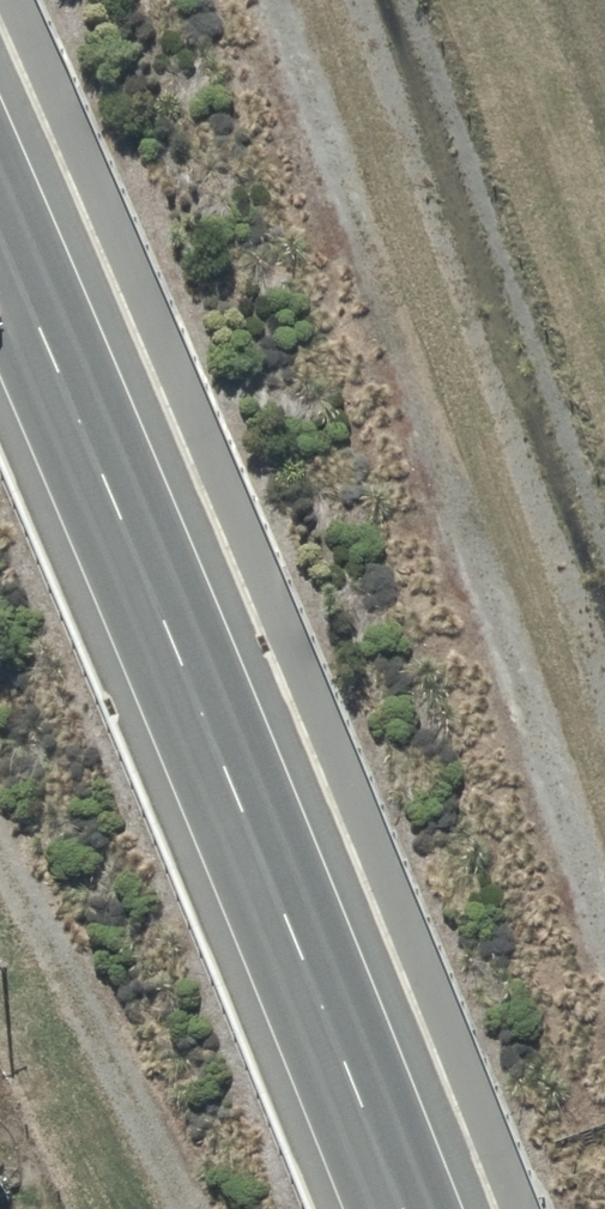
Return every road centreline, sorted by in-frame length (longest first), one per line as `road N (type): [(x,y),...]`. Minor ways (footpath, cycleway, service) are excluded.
road 1 (tertiary): [(406,1208),(0,240)]
road 2 (track): [(272,0),(604,942)]
road 3 (track): [(173,1208),(0,866)]

